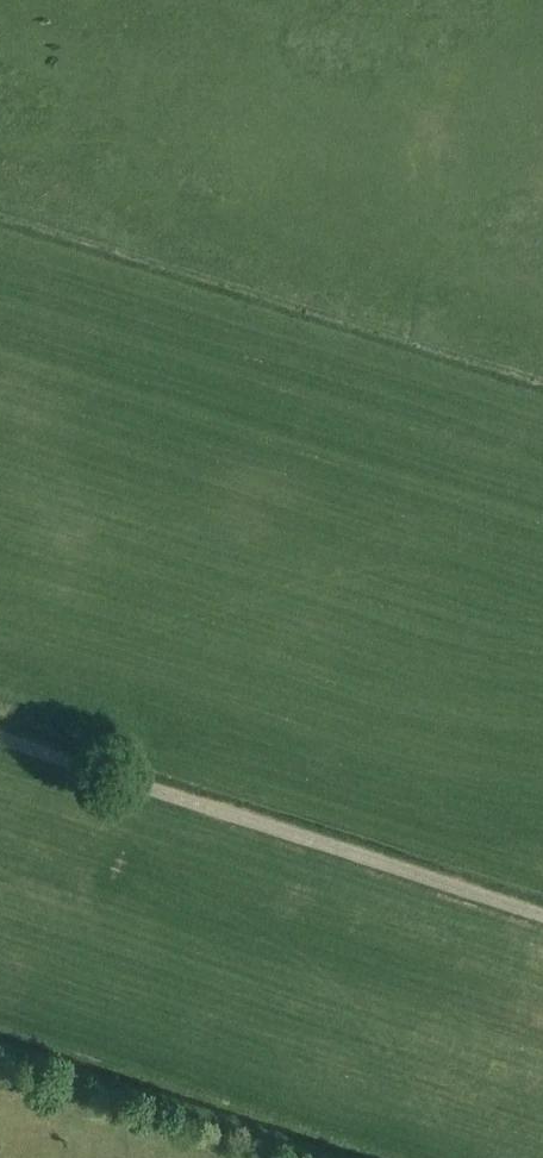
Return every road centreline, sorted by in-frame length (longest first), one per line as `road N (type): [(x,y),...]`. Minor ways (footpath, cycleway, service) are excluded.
road 1 (track): [(0,734),(542,914)]

